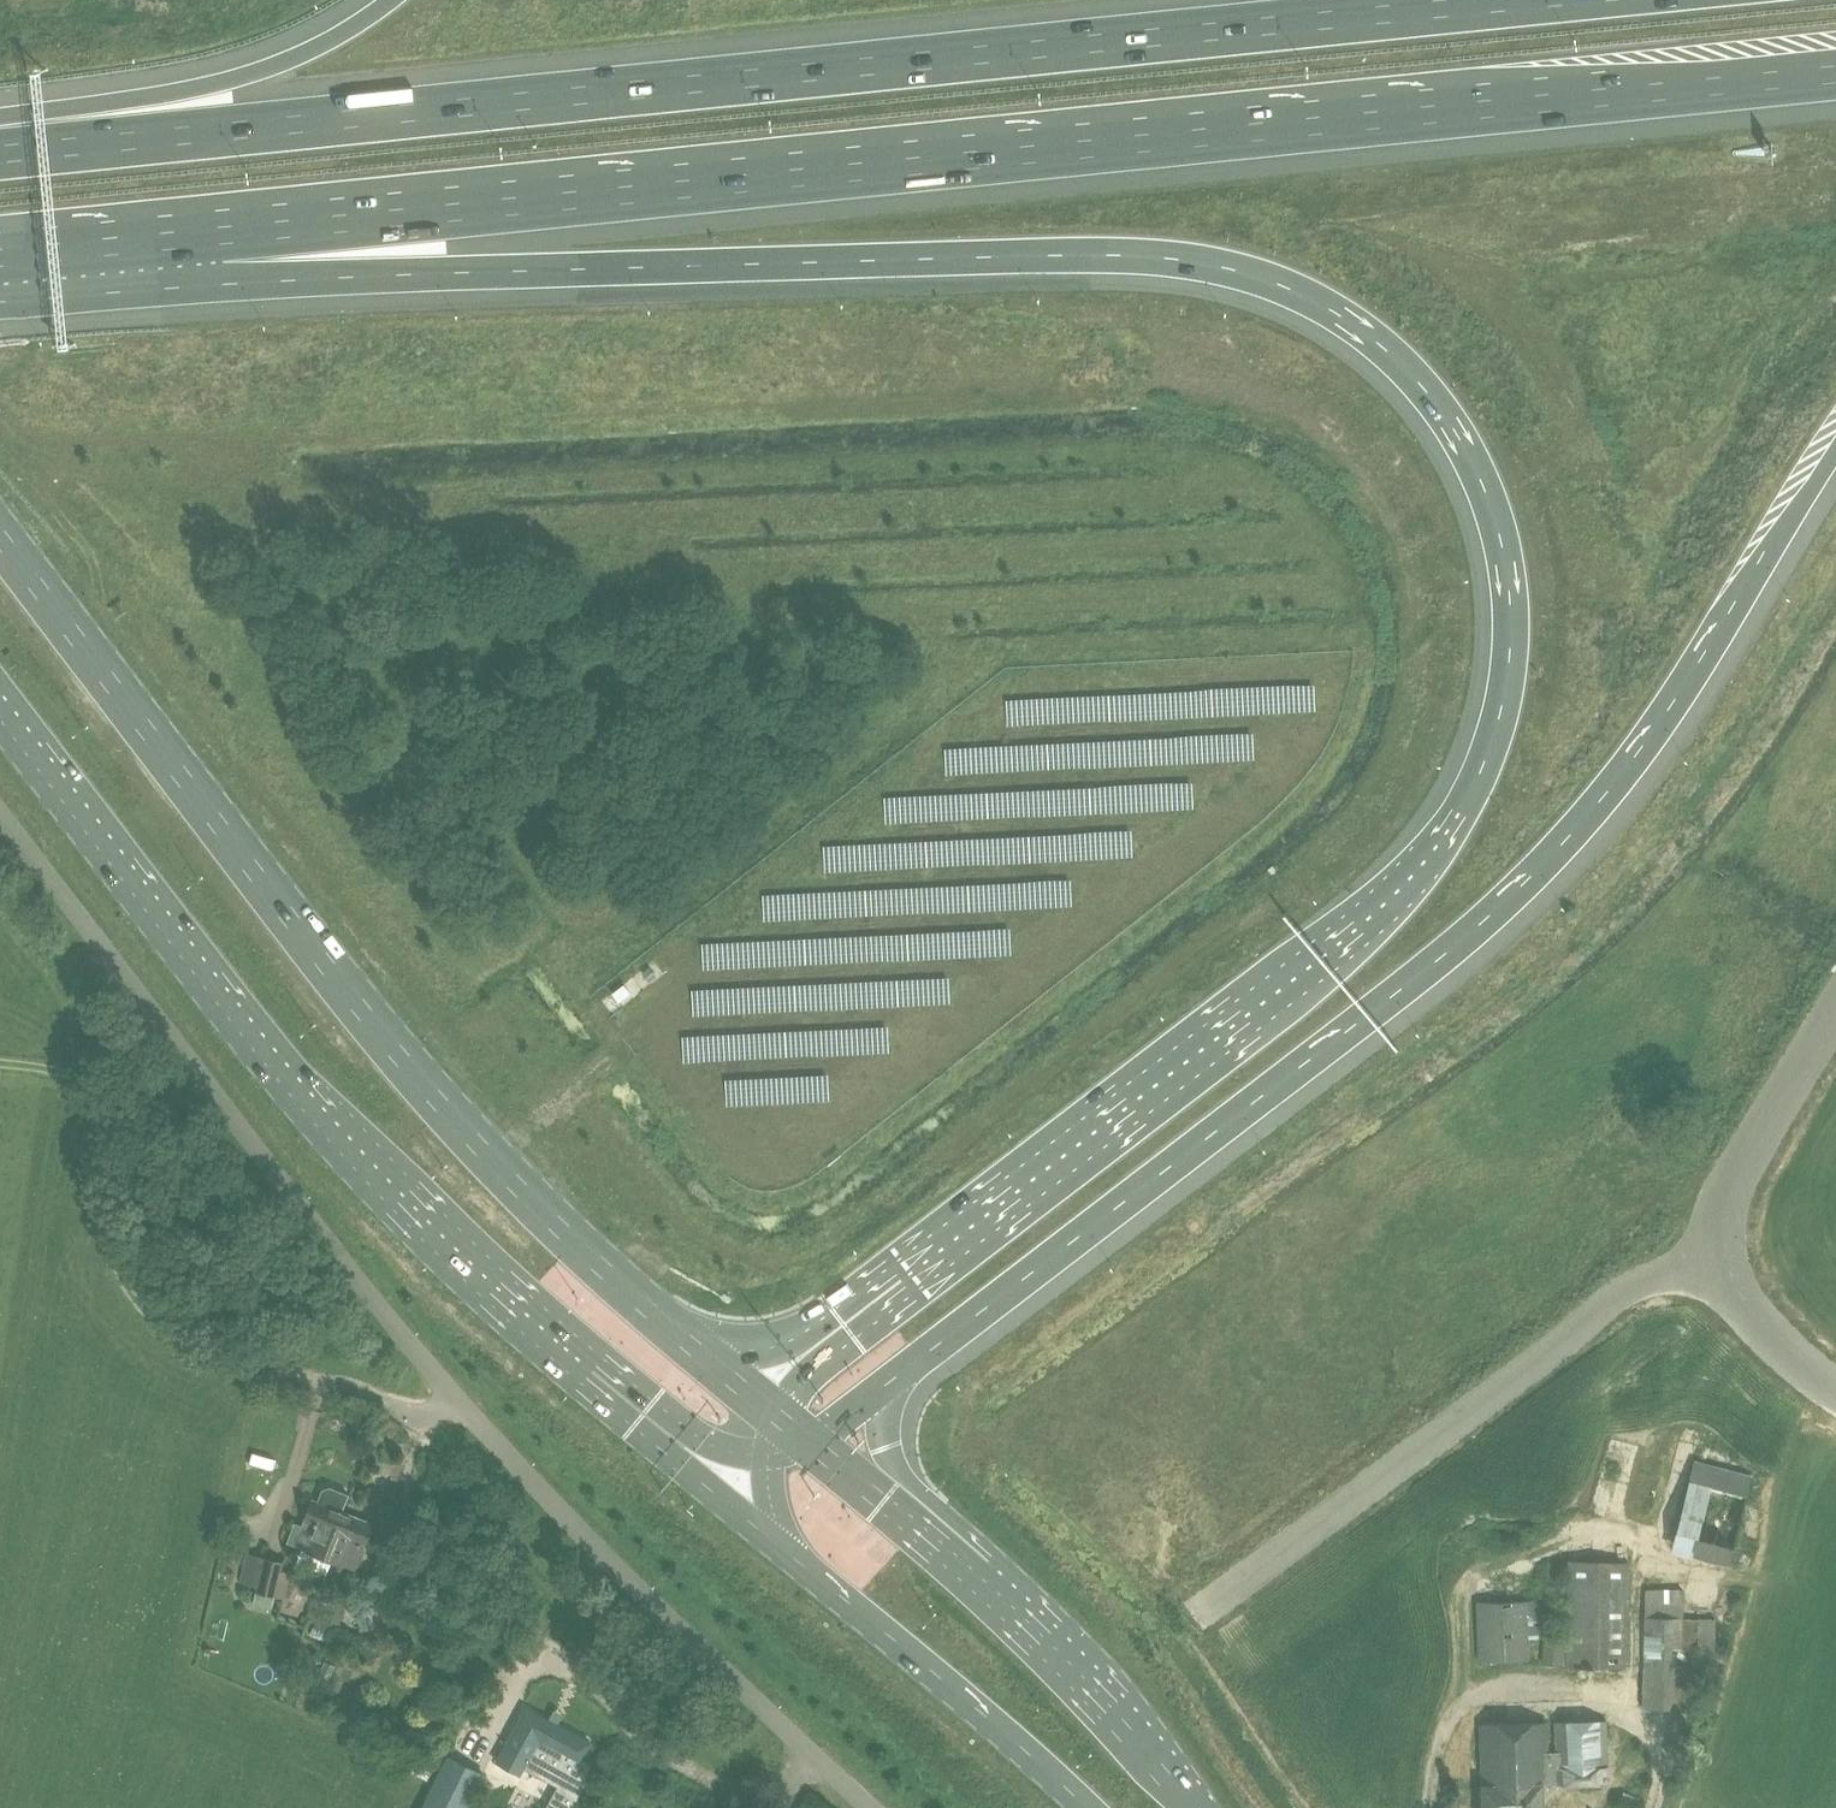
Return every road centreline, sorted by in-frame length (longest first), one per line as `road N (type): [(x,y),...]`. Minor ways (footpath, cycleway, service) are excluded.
road 1 (motorway): [(224,227),(630,264),(1032,253),(1218,268),(1303,295),(1368,336),(1453,427),(1491,506),(1507,563),(1511,646),(1500,727),(1477,783),(1424,861),(1282,989),(758,1399)]
road 2 (motorway): [(224,227),(1835,71)]
road 3 (motorway): [(1525,0),(0,153)]
road 4 (motorway): [(812,1443),(1436,962),(1526,883),(1613,786),(1835,452)]
road 5 (unclassified): [(0,807),(457,1398),(533,1482),(872,1807)]
road 6 (primary): [(758,1399),(503,1171),(0,534)]
road 7 (primary): [(0,697),(306,1106),(447,1260),(720,1495)]
road 8 (unclassified): [(1198,1612),(1627,1288),(1716,1264)]
road 9 (primary): [(1198,1807),(1049,1649),(812,1443)]
road 10 (track): [(319,1379),(222,1355),(159,1327),(129,1290),(114,1254),(98,1113),(86,1088),(64,1073),(0,1063)]
road 11 (primary): [(720,1495),(1086,1807)]
road 12 (motorway): [(387,0),(318,44),(240,76),(119,102),(0,144)]
road 13 (unclassified): [(1835,1000),(1720,1200),(1716,1264)]
road 14 (motorway): [(0,249),(224,227)]
road 15 (unclassified): [(1716,1264),(1742,1306),(1835,1390)]

